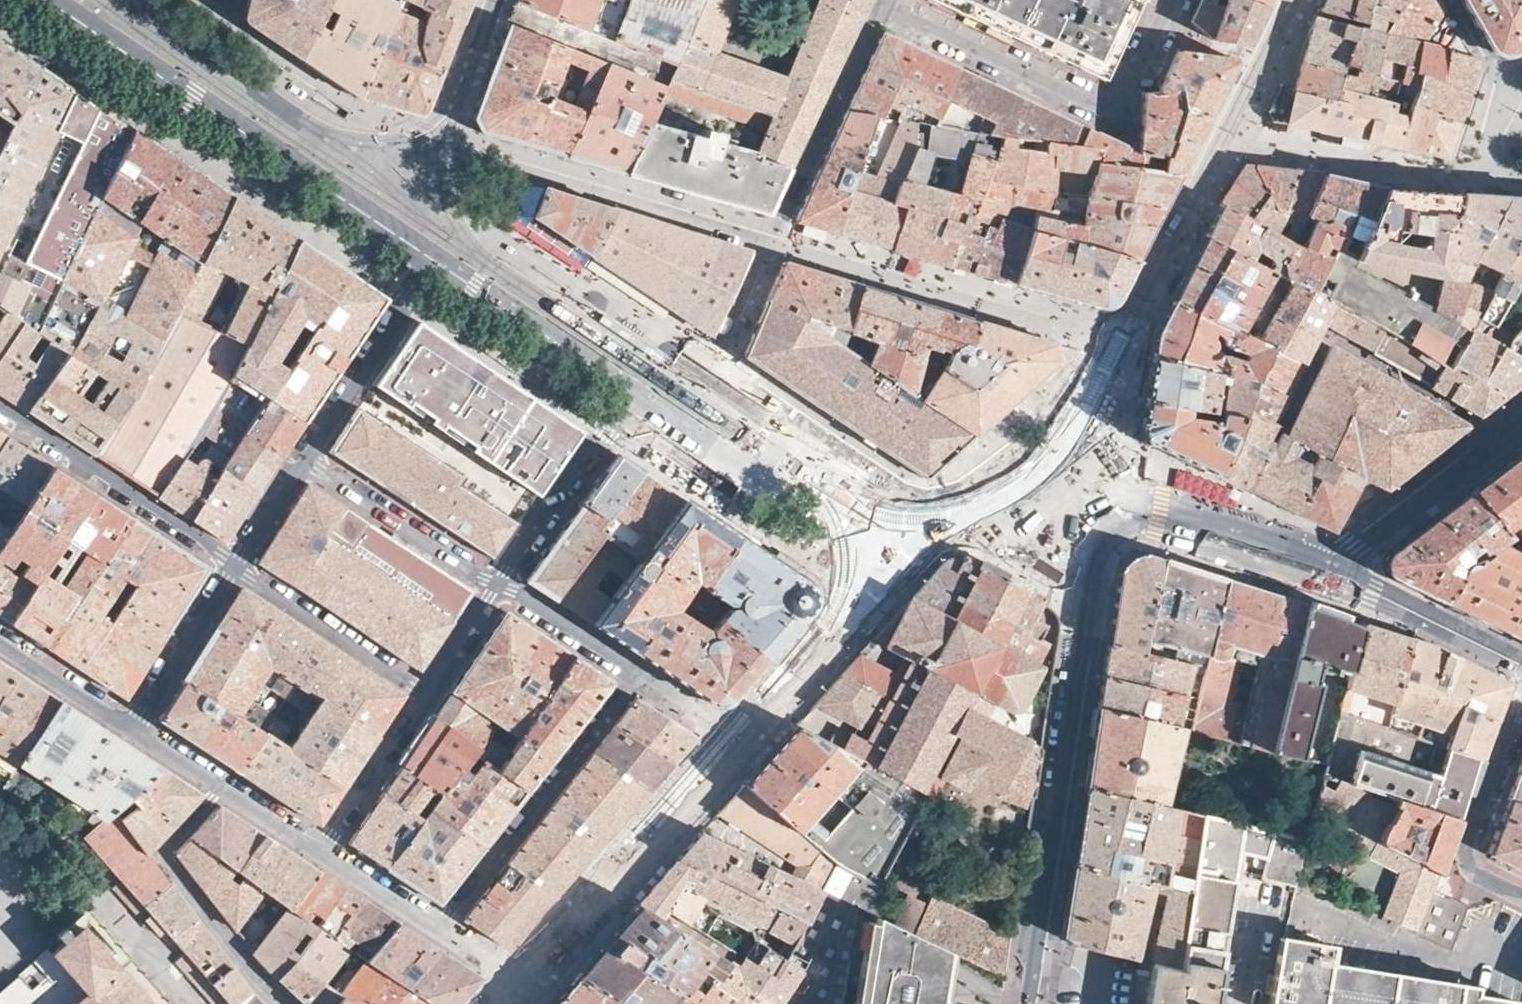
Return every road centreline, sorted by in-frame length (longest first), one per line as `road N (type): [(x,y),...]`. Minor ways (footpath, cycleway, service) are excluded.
road 1 (residential): [(1368,581),(1337,584),(1145,528),(1105,533),(1025,1003)]
road 2 (residential): [(439,928),(642,670),(499,581)]
road 3 (residential): [(34,0),(430,265)]
road 4 (residential): [(232,565),(0,408)]
road 5 (residential): [(282,1003),(165,859),(222,788)]
road 6 (residential): [(1368,581),(1352,570),(1349,553),(1521,416)]
road 7 (residential): [(430,265),(632,398)]
road 8 (residential): [(430,265),(301,461)]
road 9 (residential): [(232,565),(428,693)]
road 10 (residential): [(499,581),(301,461)]
road 11 (residential): [(1521,703),(1471,848),(1473,871),(1521,897)]
road 12 (residential): [(619,414),(499,581)]
road 13 (residential): [(232,565),(132,729)]
road 14 (residential): [(428,693),(322,852)]
road 15 (residential): [(1521,656),(1368,581)]
road 16 (residential): [(132,729),(0,642)]
road 17 (residential): [(322,852),(439,928)]
road 18 (residential): [(499,581),(428,693)]
road 19 (residential): [(301,461),(232,565)]

